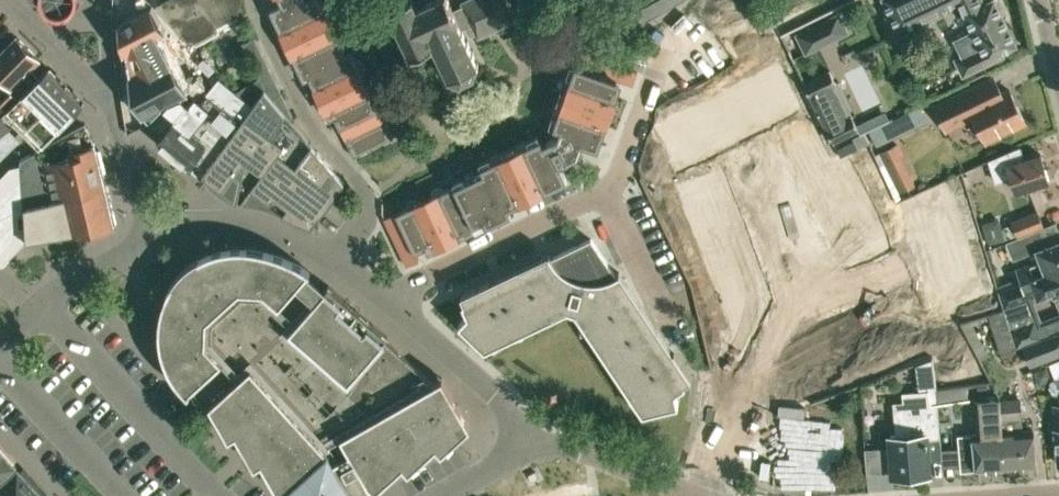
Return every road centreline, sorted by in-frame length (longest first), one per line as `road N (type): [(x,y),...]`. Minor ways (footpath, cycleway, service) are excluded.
road 1 (residential): [(377,297),(606,190),(626,163),(676,21)]
road 2 (residential): [(335,261),(367,214),(366,196),(304,114),(255,0)]
road 3 (residential): [(140,235),(253,222),(310,242),(335,261)]
road 4 (residential): [(518,432),(377,297)]
road 5 (residential): [(0,351),(41,305),(140,235)]
road 6 (residential): [(518,432),(689,495)]
road 7 (residential): [(140,235),(105,81)]
road 8 (residential): [(105,81),(16,0)]

